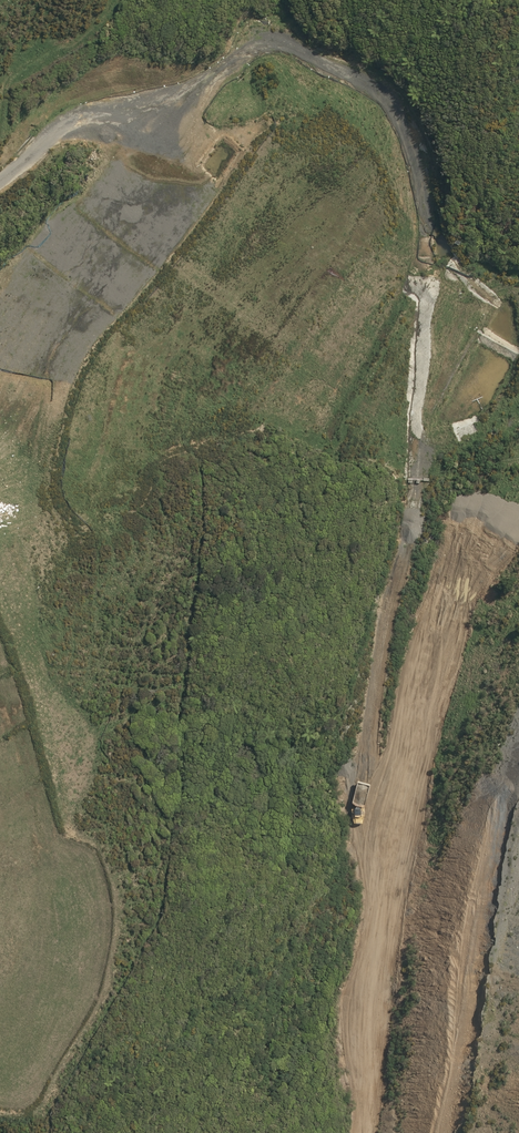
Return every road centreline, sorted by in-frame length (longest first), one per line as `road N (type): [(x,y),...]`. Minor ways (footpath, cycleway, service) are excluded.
road 1 (track): [(169,101),(253,60),(303,55),(365,76),(415,129),(437,201),(424,473),(380,645),(372,717),(369,791),(381,893),(371,1132)]
road 2 (track): [(0,189),(103,108),(169,101),(192,116),(208,170),(195,213),(29,368)]
road 3 (track): [(518,524),(469,572),(446,621),(402,871),(377,930)]

